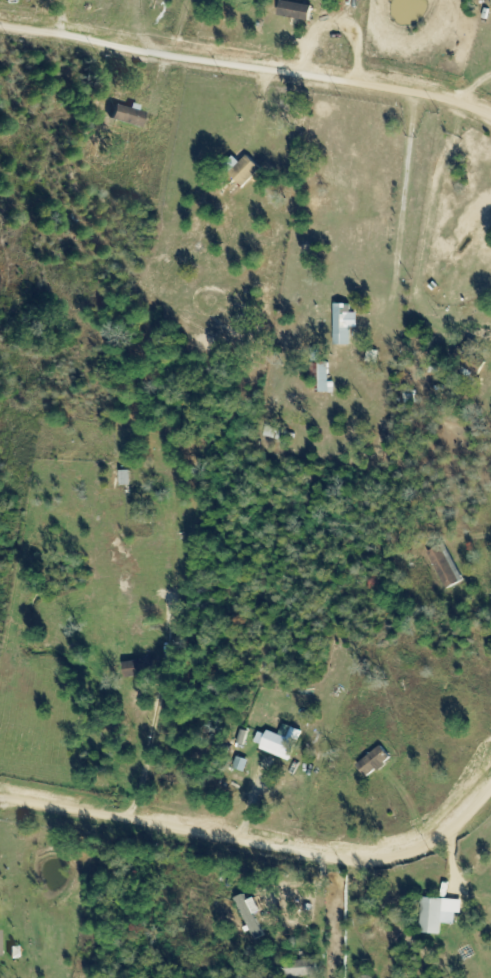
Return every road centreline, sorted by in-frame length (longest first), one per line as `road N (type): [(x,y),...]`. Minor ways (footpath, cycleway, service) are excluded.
road 1 (residential): [(490,788),(460,820),(373,853),(291,851),(0,797)]
road 2 (residential): [(0,24),(421,97),(490,122)]

